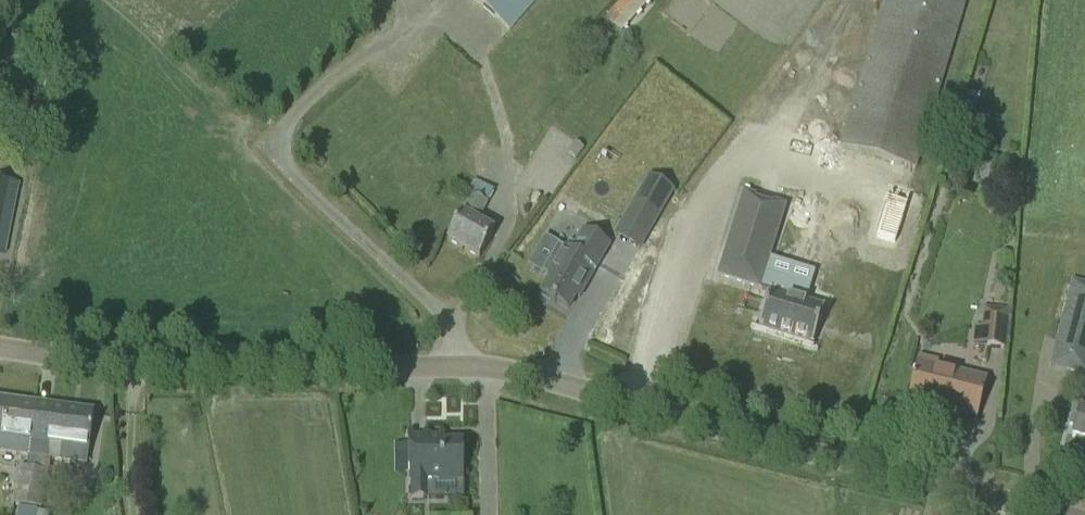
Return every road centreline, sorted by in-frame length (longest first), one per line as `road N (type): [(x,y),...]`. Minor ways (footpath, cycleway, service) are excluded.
road 1 (unclassified): [(1072,514),(682,420),(556,379),(451,364),(138,368),(0,345)]

